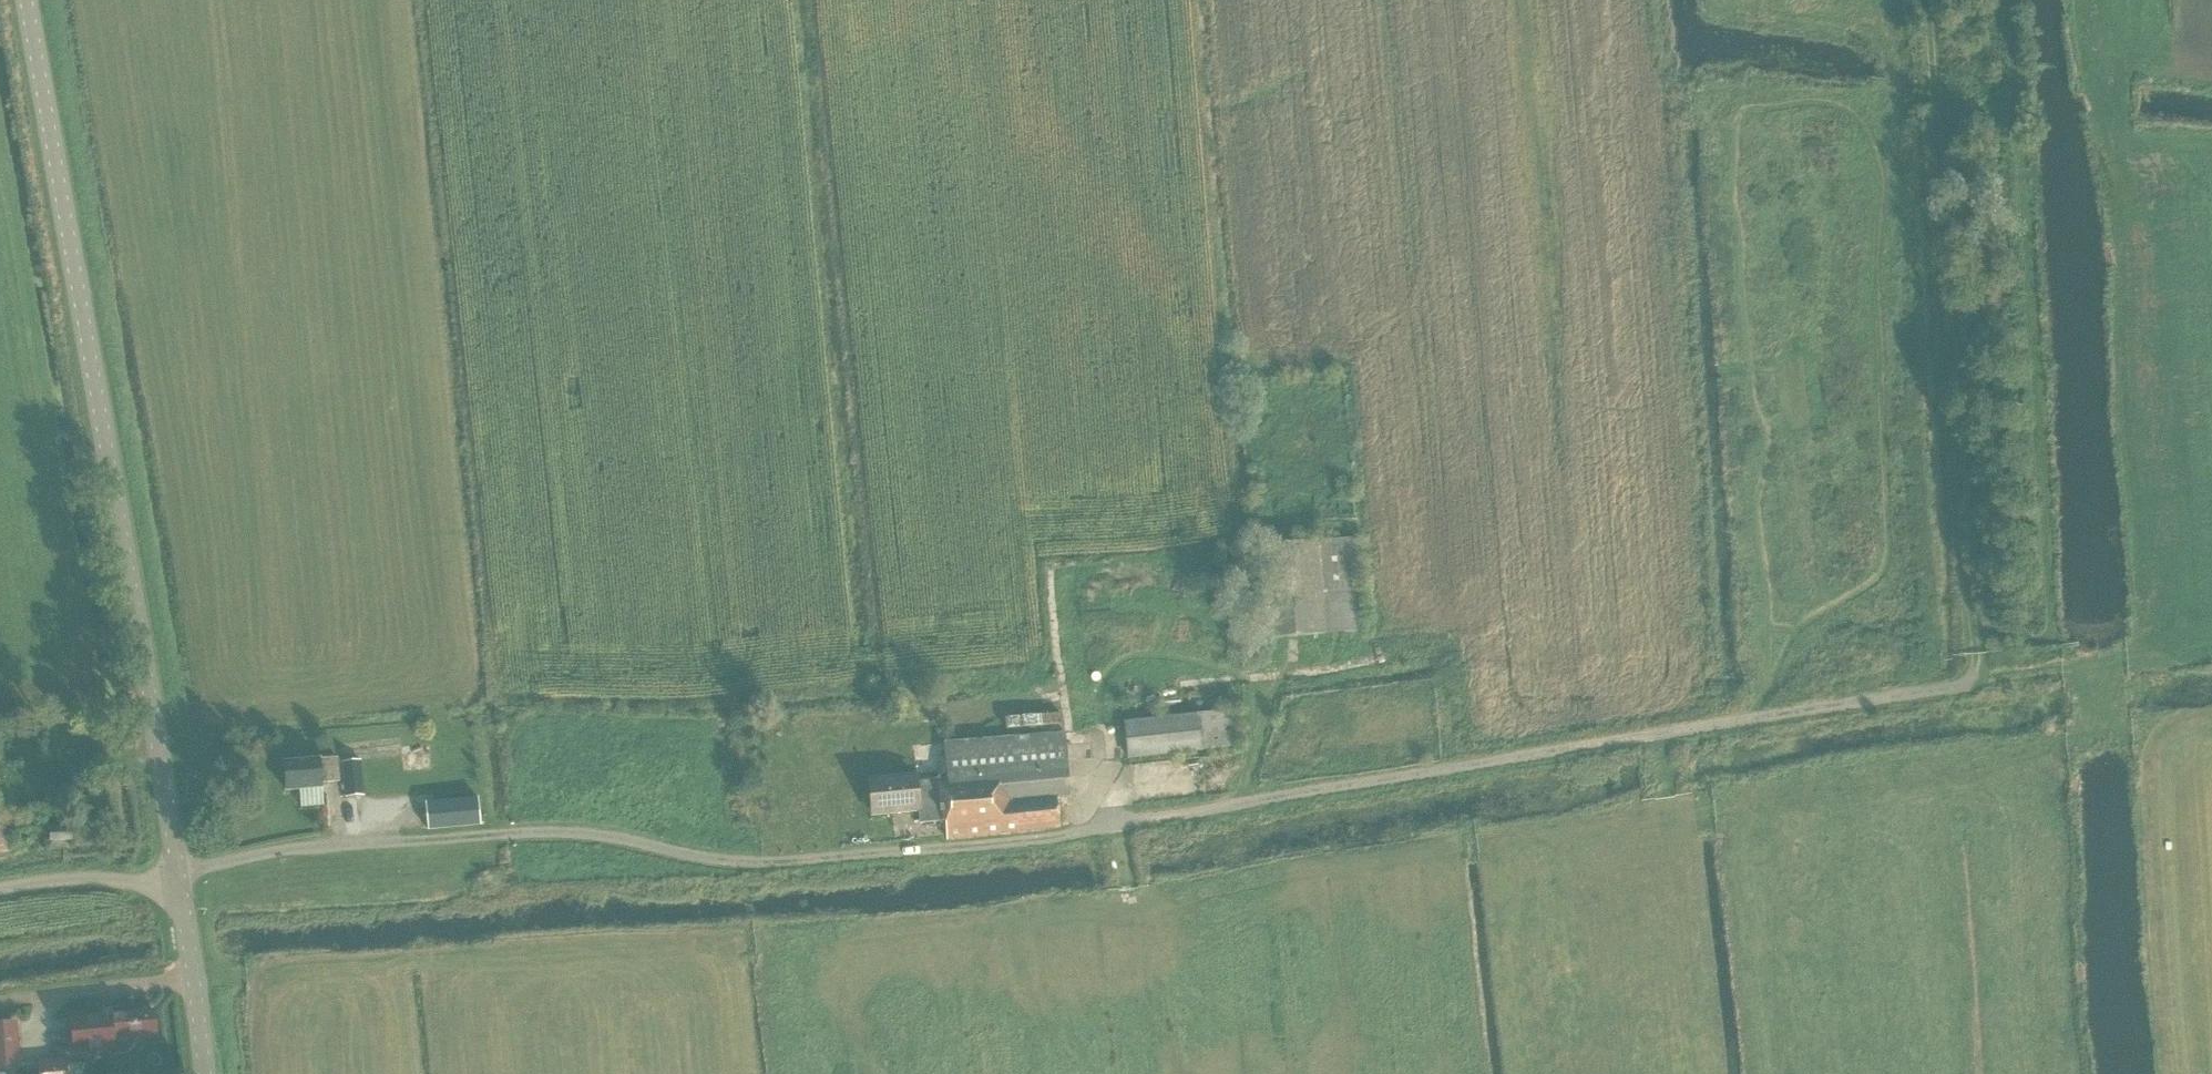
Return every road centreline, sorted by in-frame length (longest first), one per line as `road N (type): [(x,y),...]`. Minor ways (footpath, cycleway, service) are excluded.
road 1 (track): [(179,879),(256,853),(512,832),(580,833),(748,862),(1069,835),(1541,749),(1953,688),(1968,679),(1970,665),(1929,0)]
road 2 (tertiary): [(179,879),(138,611),(24,0)]
road 3 (tertiary): [(206,1073),(179,879)]
road 4 (unclassified): [(179,879),(0,891)]

